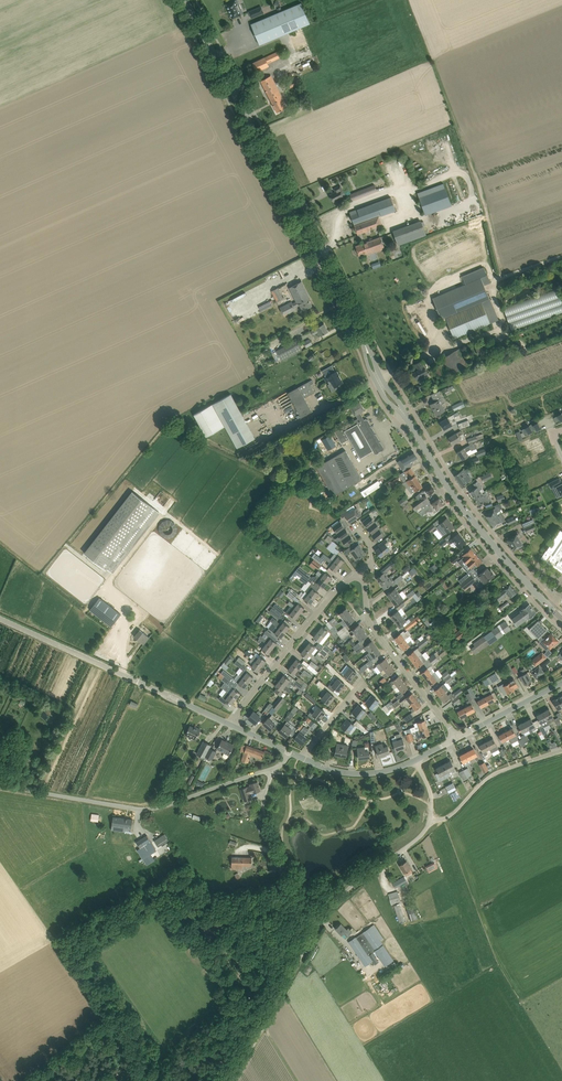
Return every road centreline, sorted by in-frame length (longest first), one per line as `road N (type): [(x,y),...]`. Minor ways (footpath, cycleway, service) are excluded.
road 1 (secondary): [(561,619),(458,502),(386,391),(185,0)]
road 2 (unclassified): [(0,786),(148,810),(272,769)]
road 3 (tertiary): [(230,724),(0,619)]
road 4 (residential): [(230,724),(333,592),(363,572)]
road 5 (residential): [(456,738),(371,625),(363,572)]
road 6 (unclassified): [(234,1080),(319,924)]
road 7 (unclassified): [(319,924),(276,858),(263,801),(272,769)]
road 8 (unclassified): [(319,924),(430,820)]
road 9 (residential): [(430,820),(454,813),(494,774),(561,750)]

